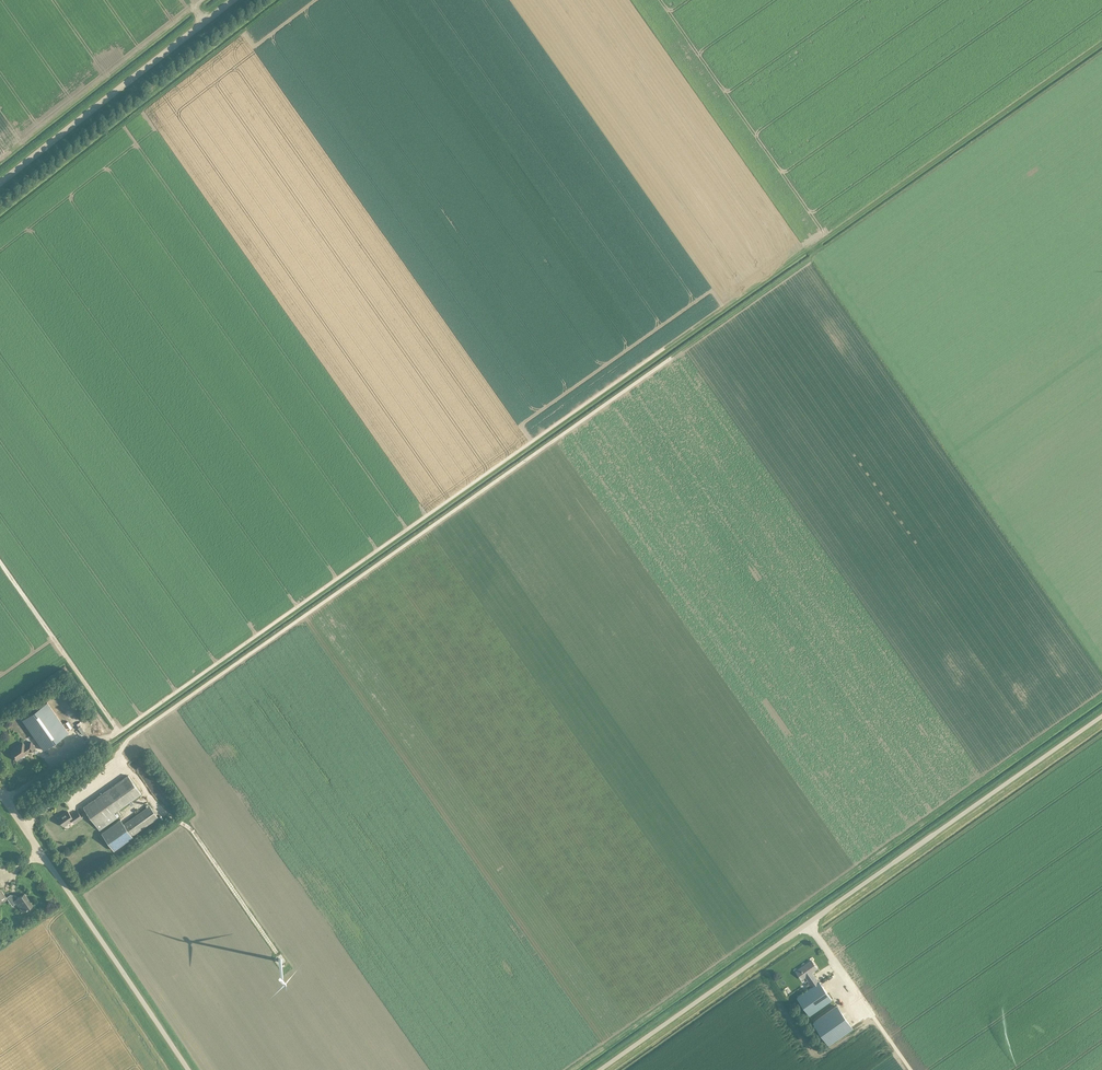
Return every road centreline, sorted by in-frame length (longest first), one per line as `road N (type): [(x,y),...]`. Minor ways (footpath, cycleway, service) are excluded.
road 1 (residential): [(598,1069),(1101,716)]
road 2 (unclassified): [(188,1069),(0,796)]
road 3 (unclassified): [(0,184),(234,0)]

